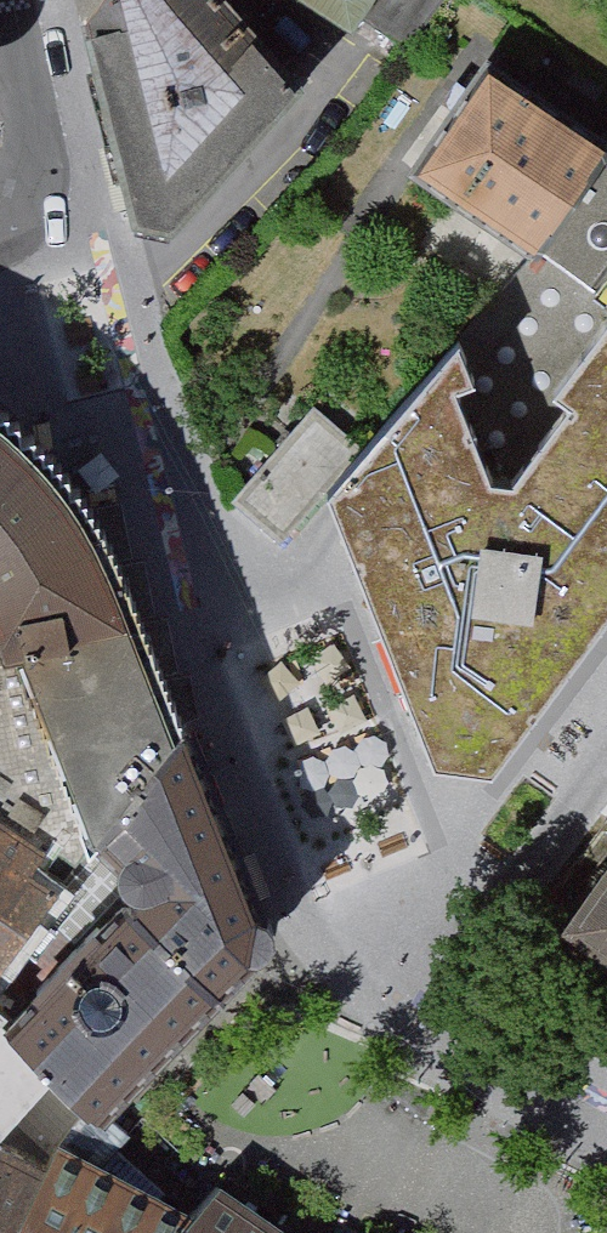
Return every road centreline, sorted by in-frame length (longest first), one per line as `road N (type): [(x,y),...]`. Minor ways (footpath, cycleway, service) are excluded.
road 1 (residential): [(76,234),(12,0)]

